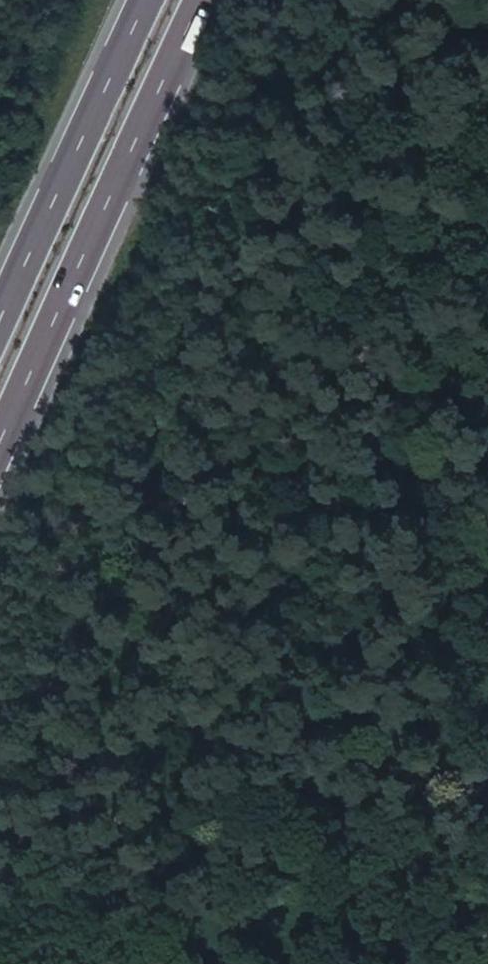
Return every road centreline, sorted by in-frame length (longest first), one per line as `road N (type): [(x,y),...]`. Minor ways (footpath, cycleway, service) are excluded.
road 1 (track): [(487,615),(372,774),(337,788),(65,763),(40,783),(0,908)]
road 2 (trunk): [(0,454),(198,0)]
road 3 (trunk): [(150,0),(0,327)]

